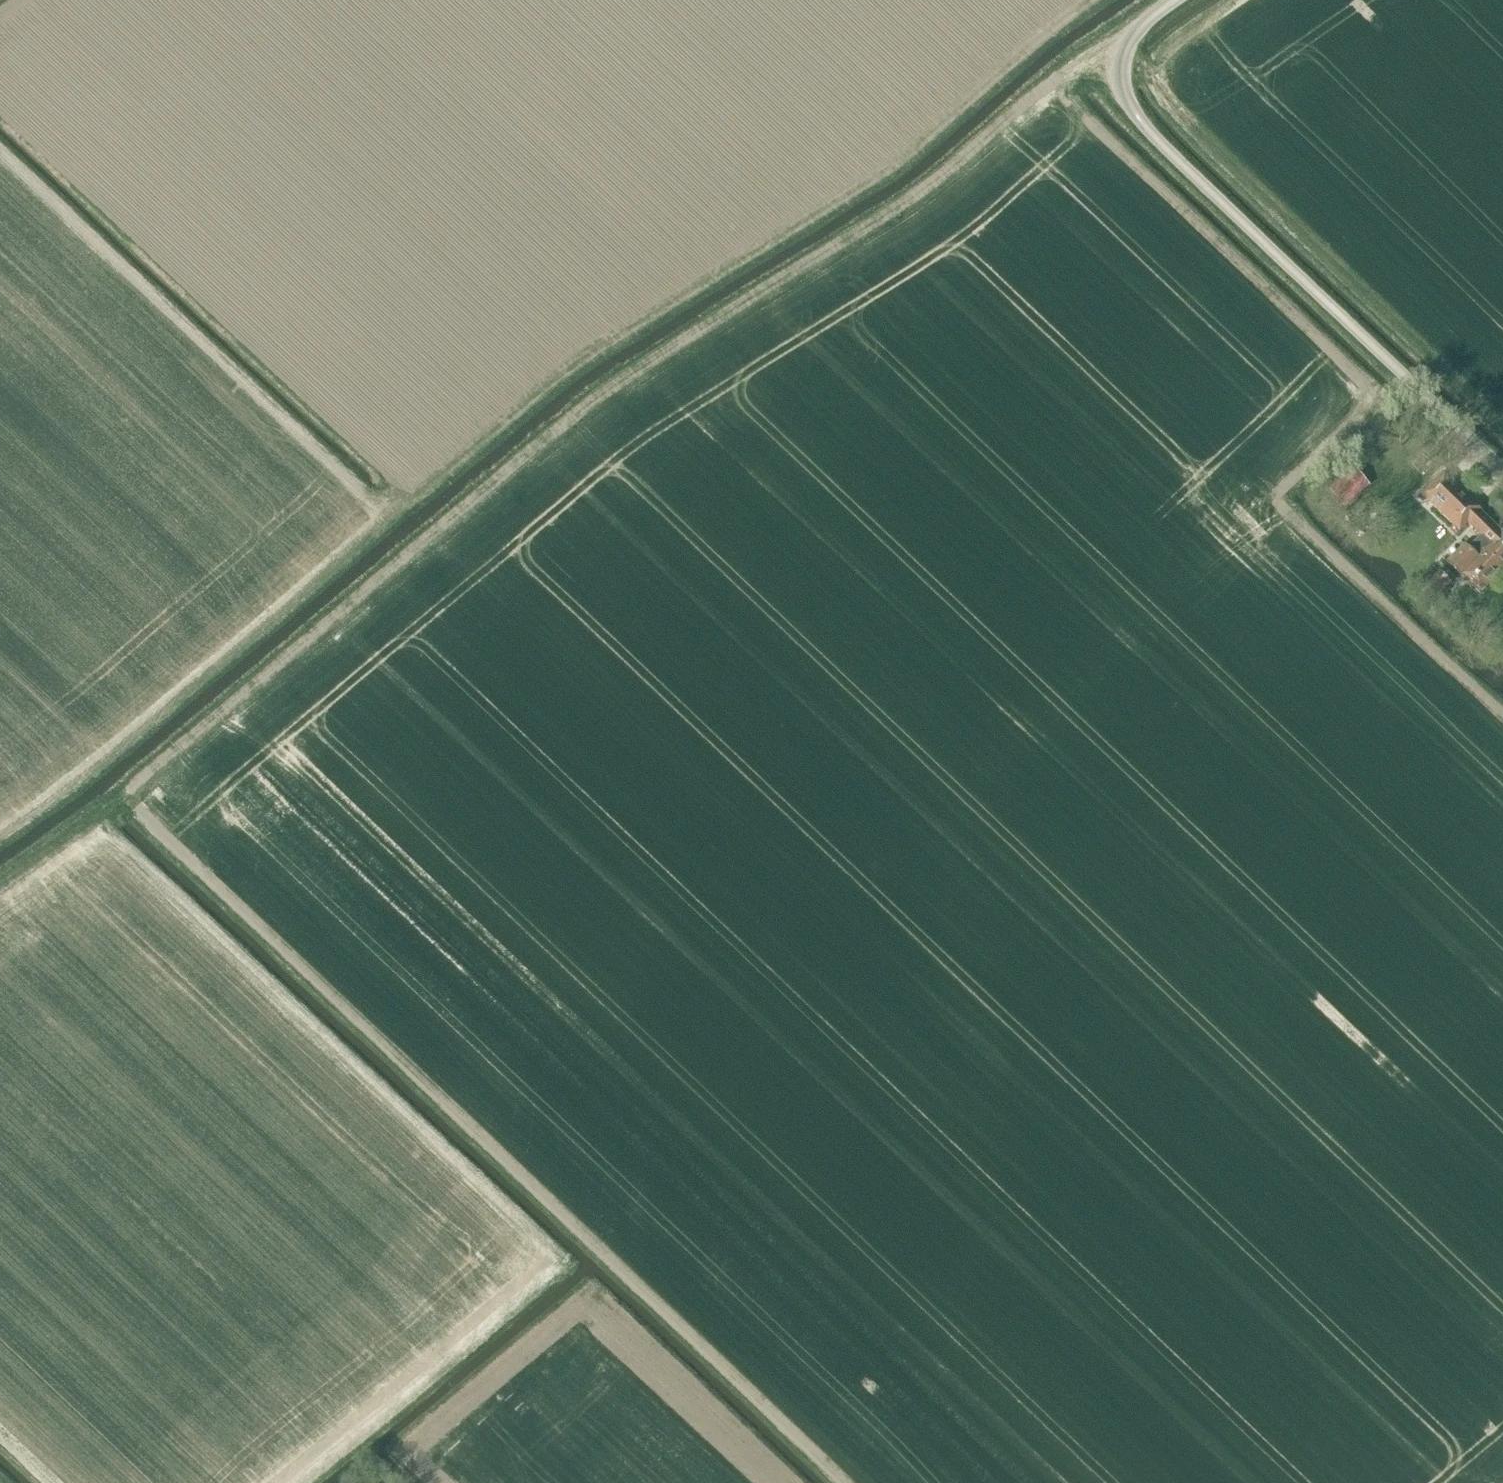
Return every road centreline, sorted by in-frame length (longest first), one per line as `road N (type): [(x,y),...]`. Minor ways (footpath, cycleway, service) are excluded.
road 1 (track): [(0,889),(89,832),(631,378),(899,208),(1072,69),(1128,34)]
road 2 (unclassified): [(1502,470),(1138,116),(1120,82),(1121,46),(1174,0)]

